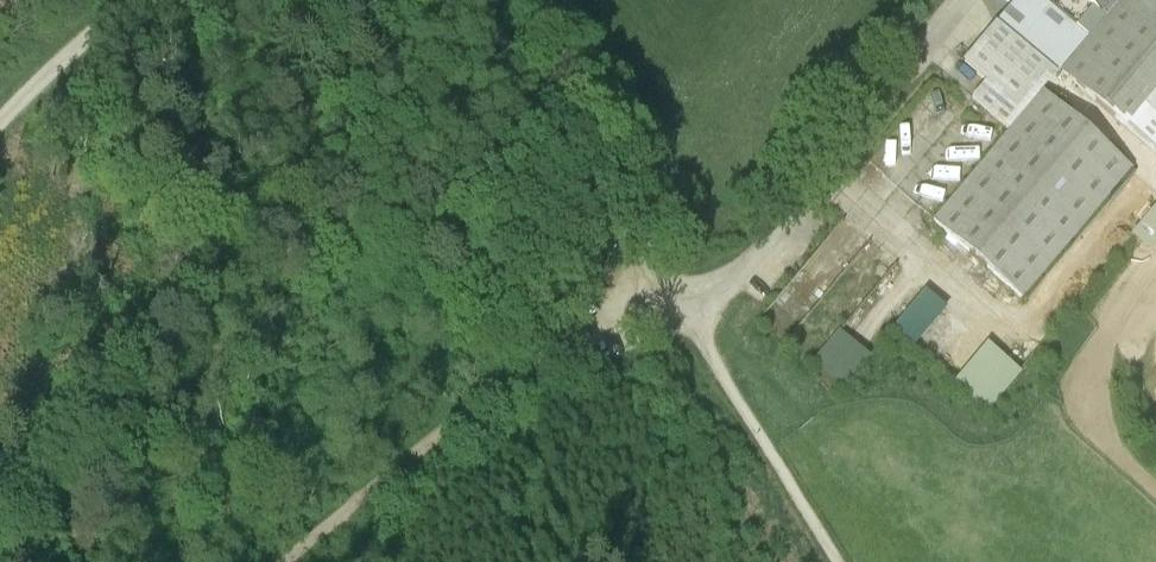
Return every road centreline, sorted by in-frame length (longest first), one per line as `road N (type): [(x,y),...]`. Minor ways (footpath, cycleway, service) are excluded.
road 1 (track): [(669,252),(512,396),(292,561)]
road 2 (track): [(803,561),(758,488),(669,252)]
road 3 (track): [(468,0),(598,121),(669,252)]
road 4 (track): [(0,170),(120,72),(176,0)]

